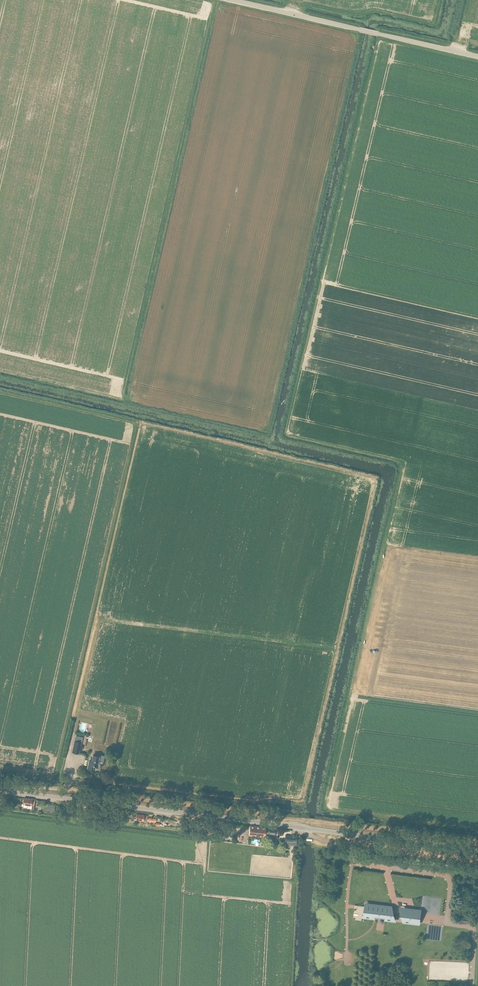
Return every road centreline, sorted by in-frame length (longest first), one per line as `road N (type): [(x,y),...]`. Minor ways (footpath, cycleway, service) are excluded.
road 1 (secondary): [(477,850),(0,791)]
road 2 (track): [(73,732),(101,621),(336,648)]
road 3 (unclassified): [(477,57),(232,0)]
road 4 (track): [(0,813),(204,839),(205,827)]
road 5 (track): [(143,426),(0,393)]

